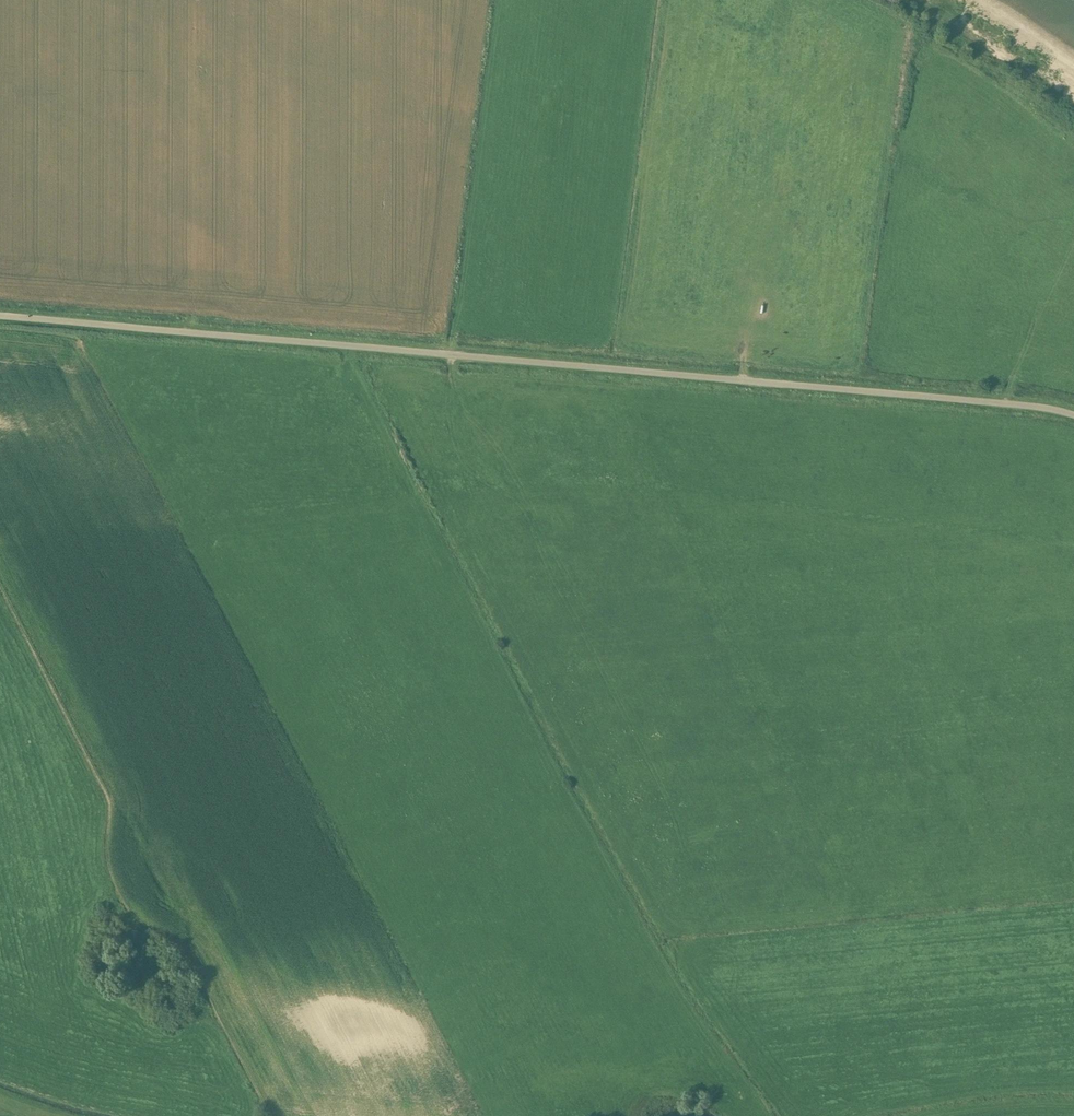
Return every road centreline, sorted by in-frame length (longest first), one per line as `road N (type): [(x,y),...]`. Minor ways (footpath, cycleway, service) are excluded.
road 1 (unclassified): [(1073,415),(0,315)]

